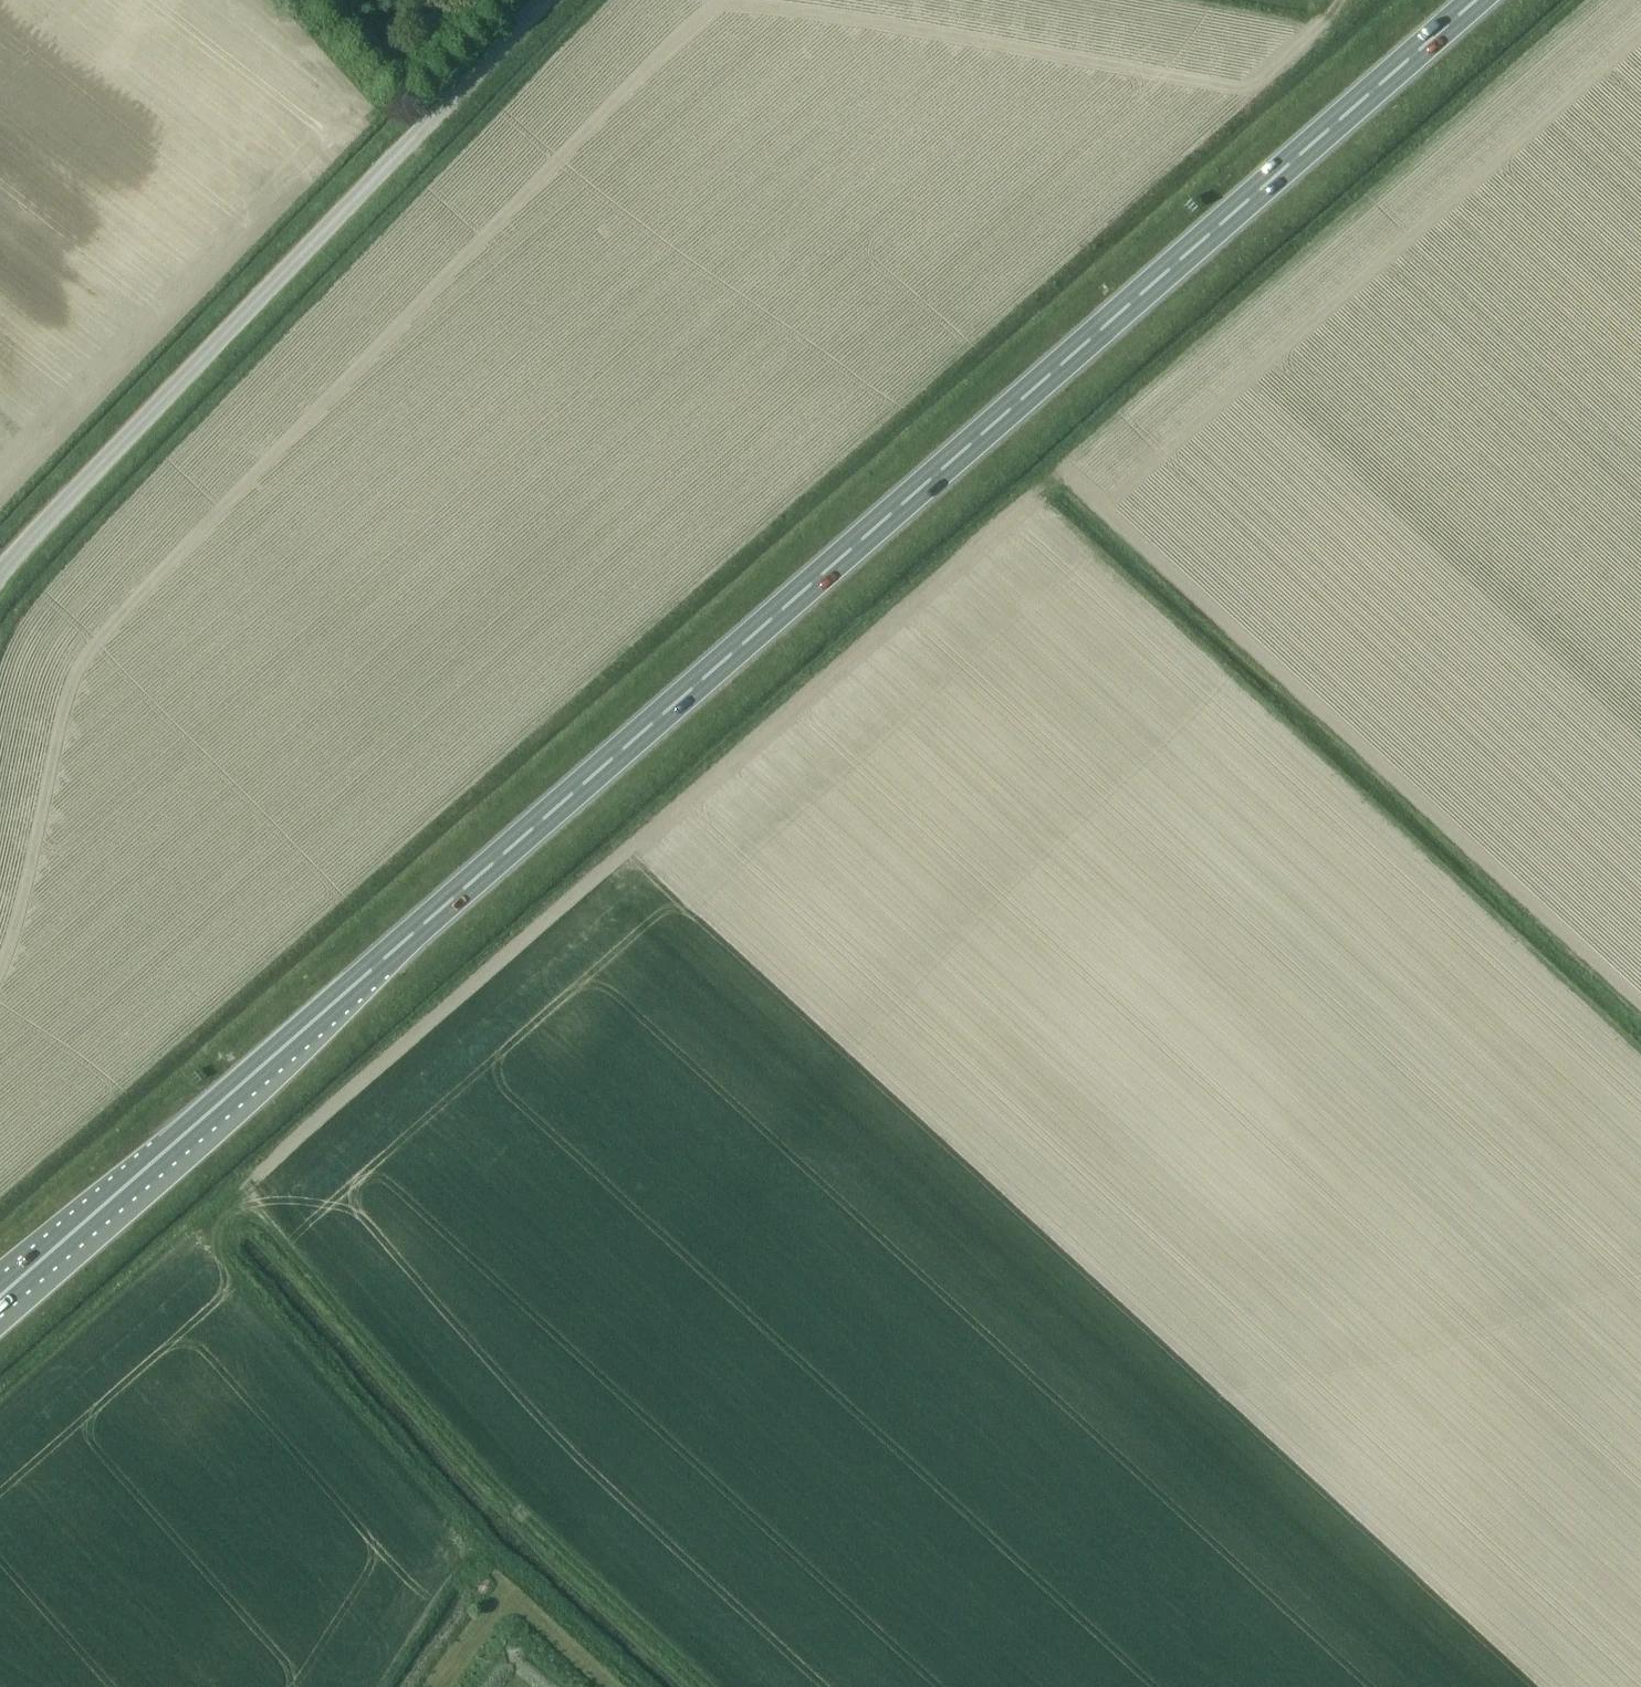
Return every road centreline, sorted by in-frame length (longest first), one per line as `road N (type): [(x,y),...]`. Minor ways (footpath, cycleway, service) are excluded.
road 1 (trunk): [(0,1295),(1476,0)]
road 2 (unclassified): [(0,577),(549,0)]

